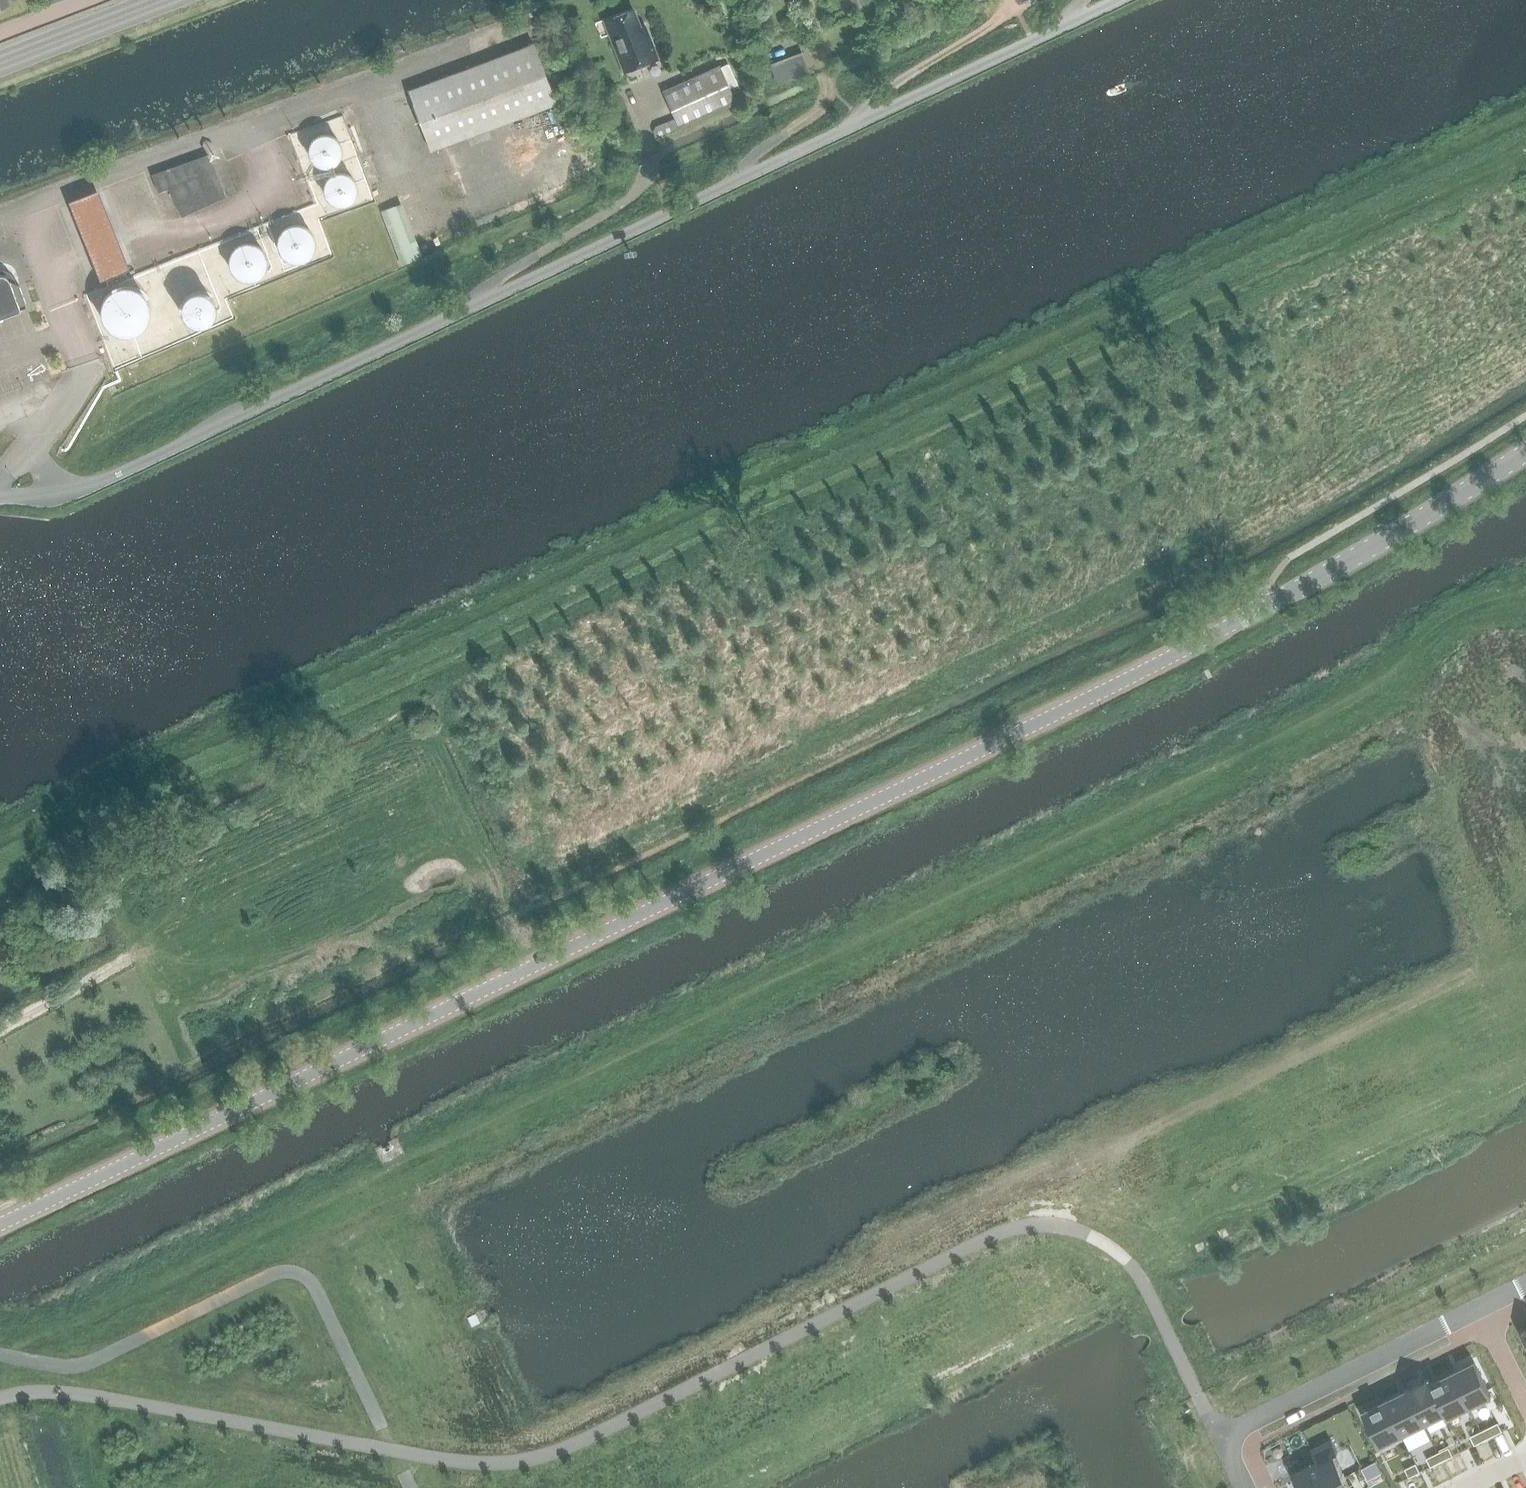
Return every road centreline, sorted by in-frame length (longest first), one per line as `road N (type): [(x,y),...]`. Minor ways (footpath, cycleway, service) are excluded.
road 1 (tertiary): [(0,1219),(1222,625),(1525,448)]
road 2 (residential): [(82,488),(1108,0)]
road 3 (track): [(406,1487),(311,1282),(290,1272),(87,1364),(60,1368),(0,1357)]
road 4 (residential): [(1525,1283),(1225,1438),(1242,1487)]
road 5 (track): [(856,121),(884,89),(1013,7)]
road 6 (primary): [(0,70),(180,0)]
road 7 (track): [(740,177),(764,146),(824,103),(817,48)]
road 8 (primary): [(140,0),(0,54)]

